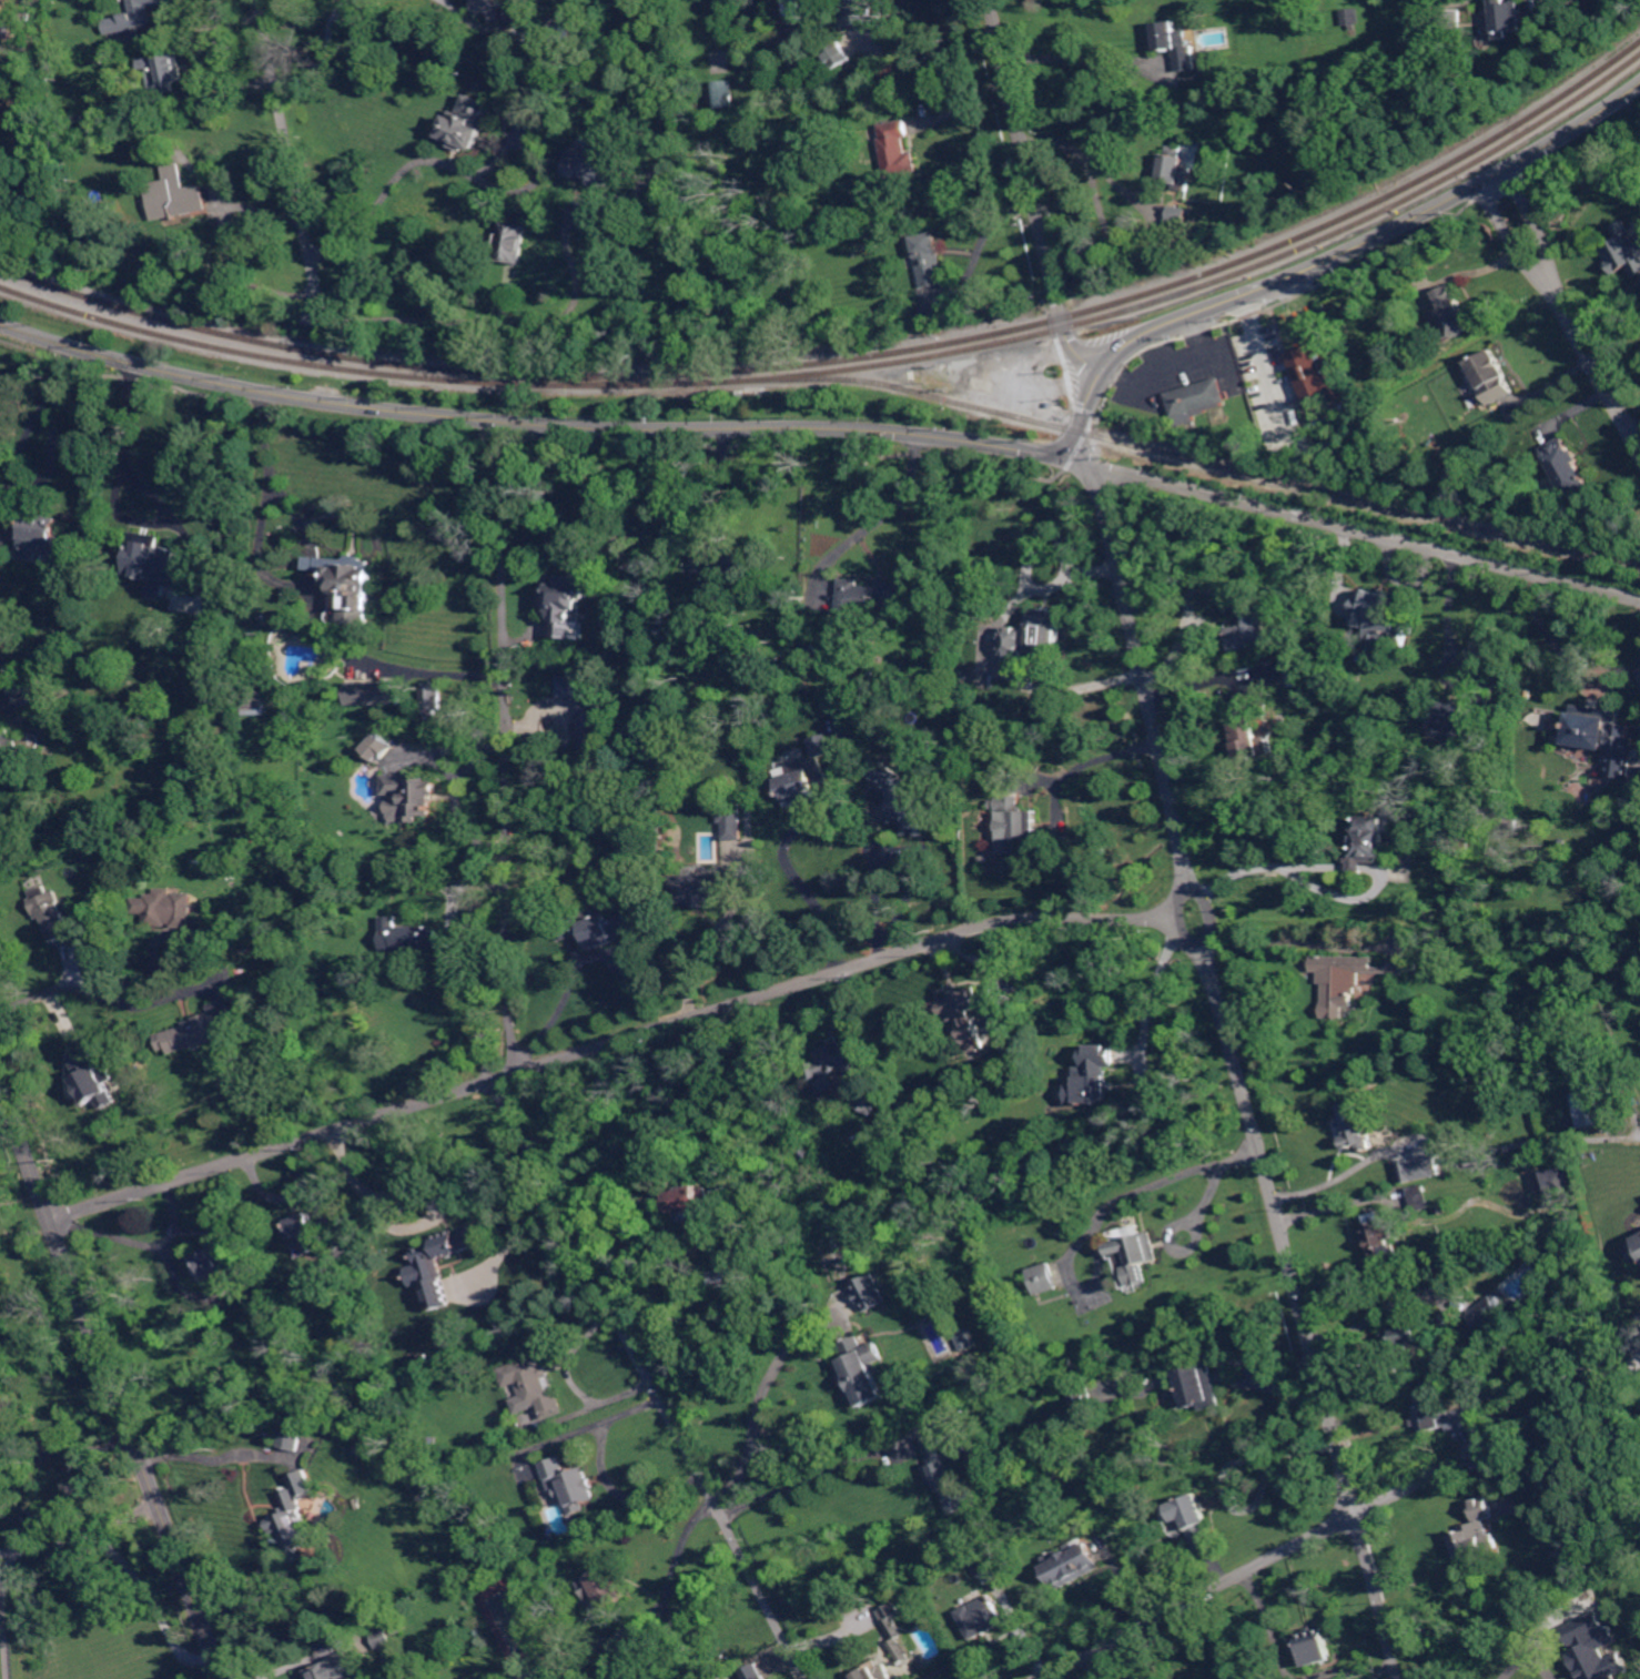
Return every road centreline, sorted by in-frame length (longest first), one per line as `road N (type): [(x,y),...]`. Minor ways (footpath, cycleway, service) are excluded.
road 1 (residential): [(1399,1678),(1209,963),(1105,518),(1103,468)]
road 2 (residential): [(52,1218),(965,931),(1040,918),(1199,919)]
road 3 (secondary): [(0,321),(131,362),(373,406),(609,428),(910,432),(1061,456)]
road 4 (residential): [(1042,1678),(1639,1361)]
road 5 (residential): [(807,1678),(498,1080)]
road 6 (residential): [(498,1080),(515,1048),(500,419)]
road 7 (residential): [(226,1678),(0,1080)]
road 8 (secondary): [(1100,373),(1147,330),(1347,253),(1523,161),(1639,87)]
road 9 (residential): [(1061,456),(1639,595)]
road 10 (residential): [(1100,373),(1065,334),(992,0)]
road 11 (residential): [(316,315),(260,0)]
road 12 (residential): [(1496,176),(1639,440)]
road 13 (residential): [(0,1012),(73,987),(146,1005),(223,978)]

